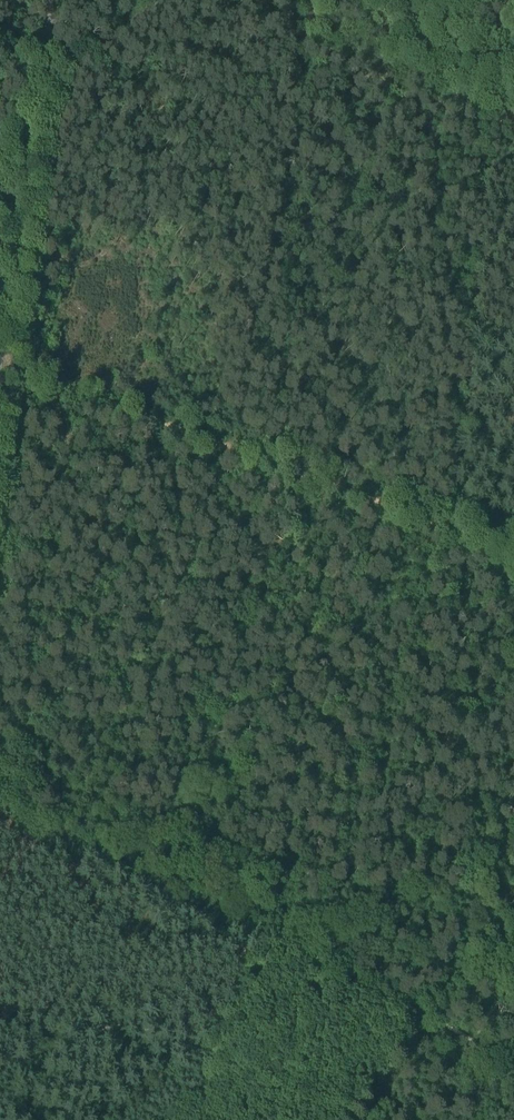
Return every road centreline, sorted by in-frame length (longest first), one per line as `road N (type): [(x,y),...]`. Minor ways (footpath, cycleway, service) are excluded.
road 1 (track): [(513,551),(0,359)]
road 2 (unclassified): [(0,371),(47,0)]
road 3 (track): [(509,0),(497,125),(513,120)]
road 4 (track): [(342,1119),(422,1016)]

